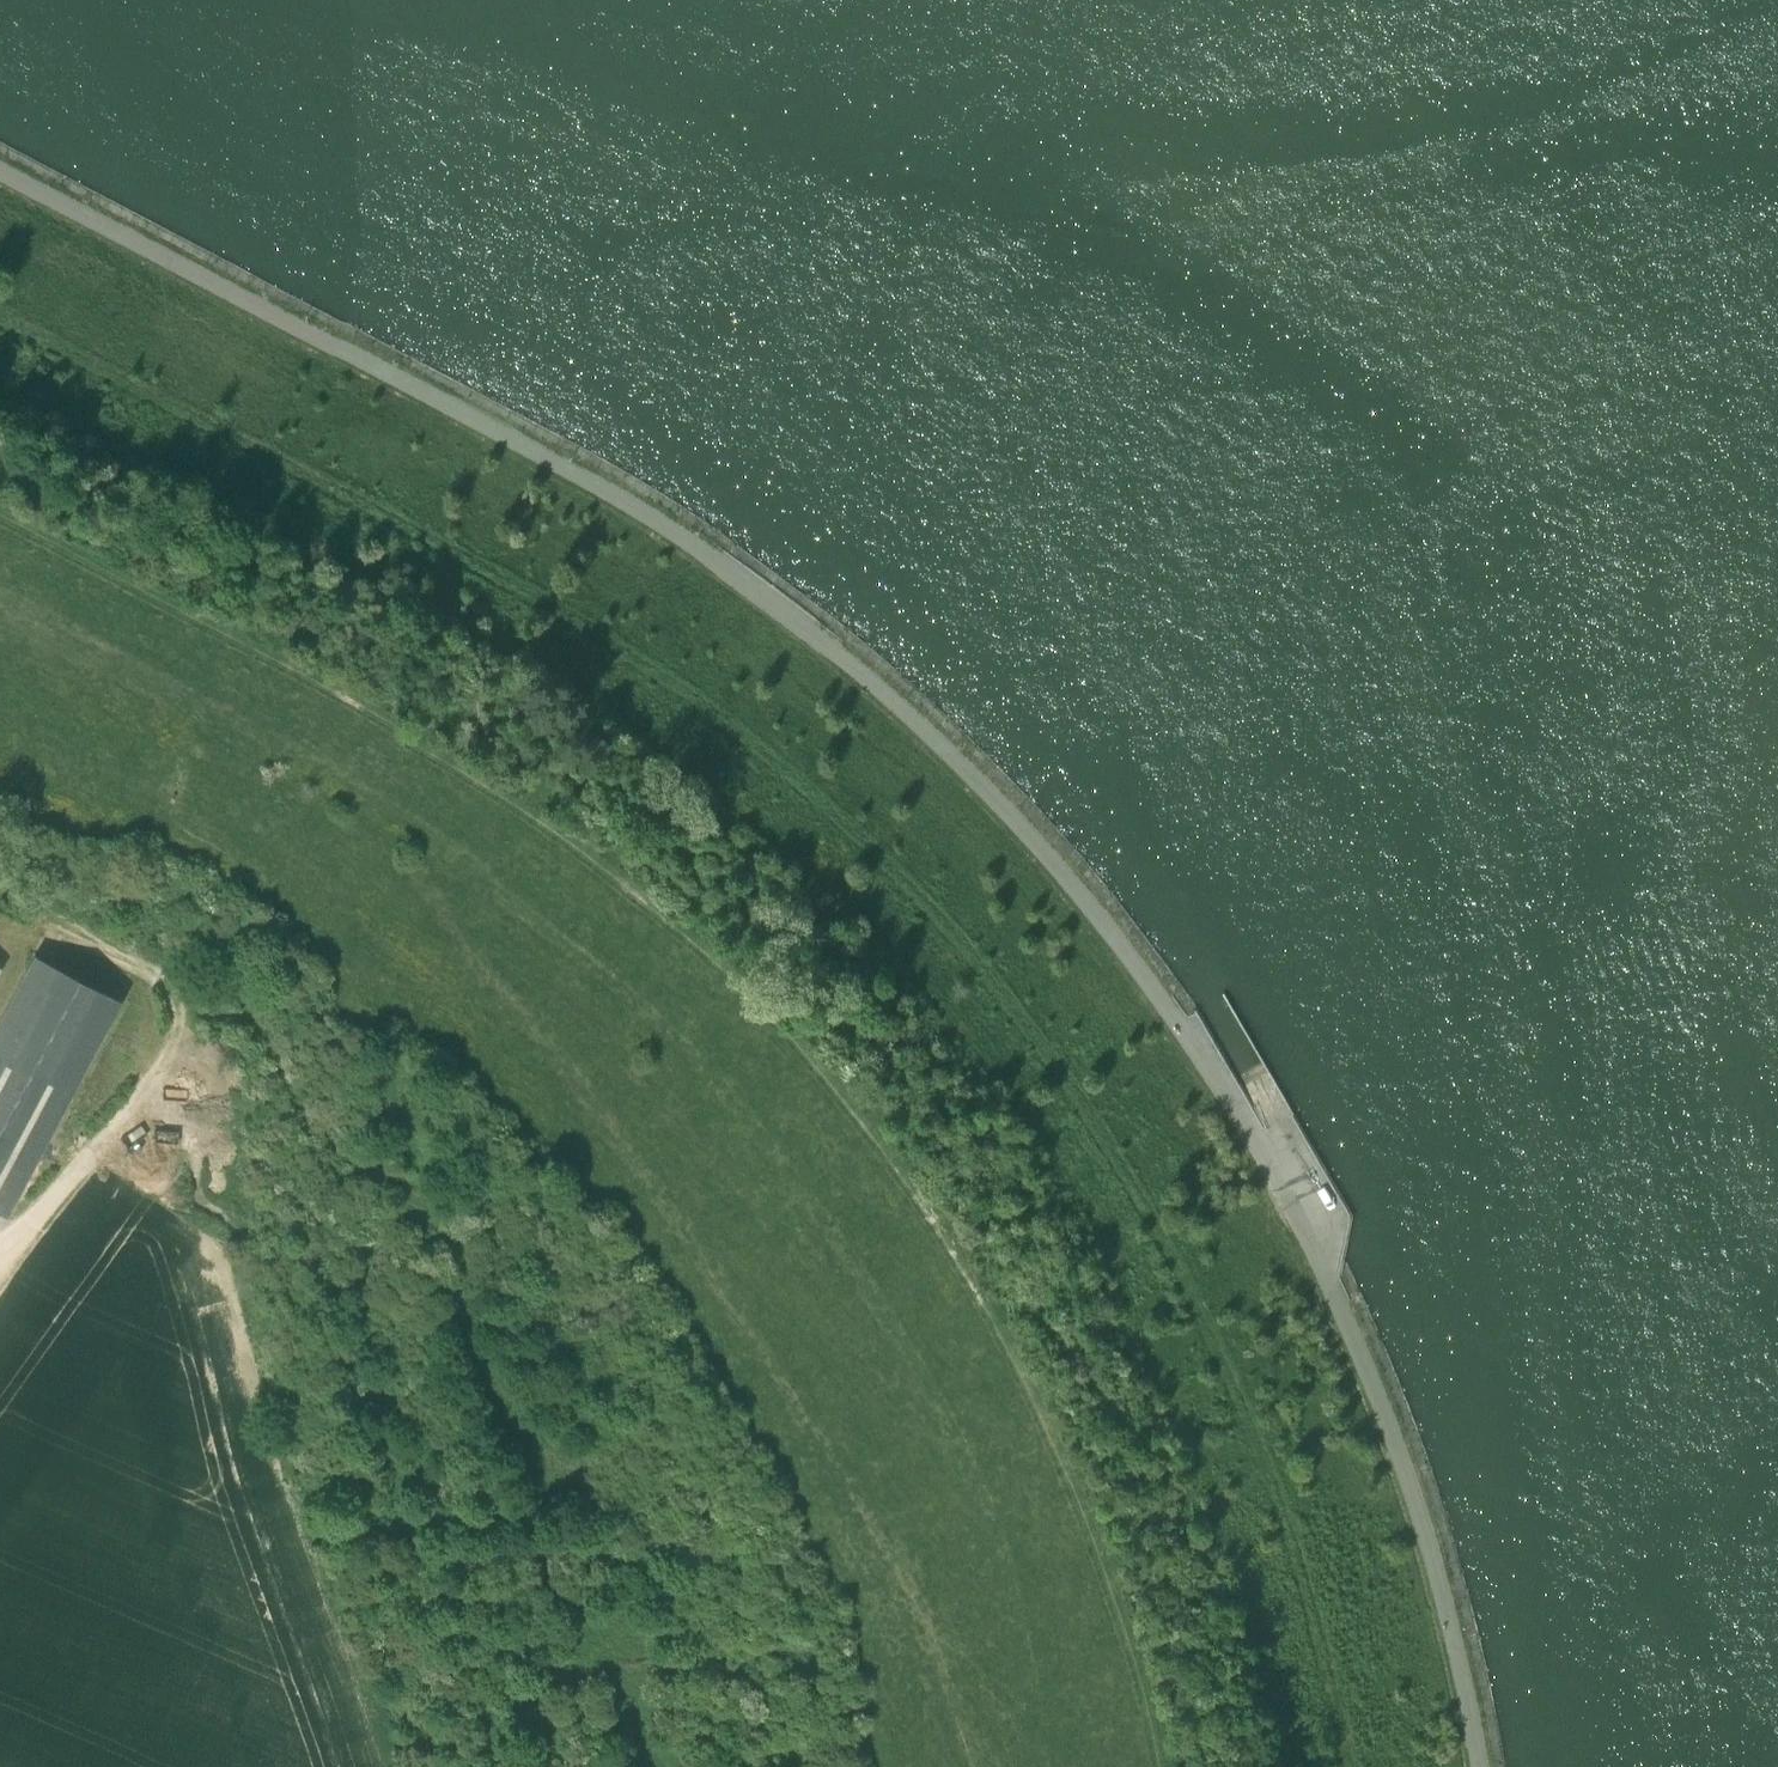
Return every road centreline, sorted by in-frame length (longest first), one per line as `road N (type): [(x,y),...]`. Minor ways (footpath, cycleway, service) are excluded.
road 1 (track): [(0,1270),(191,1040)]
road 2 (track): [(191,1040),(188,1003),(120,941),(0,885)]

